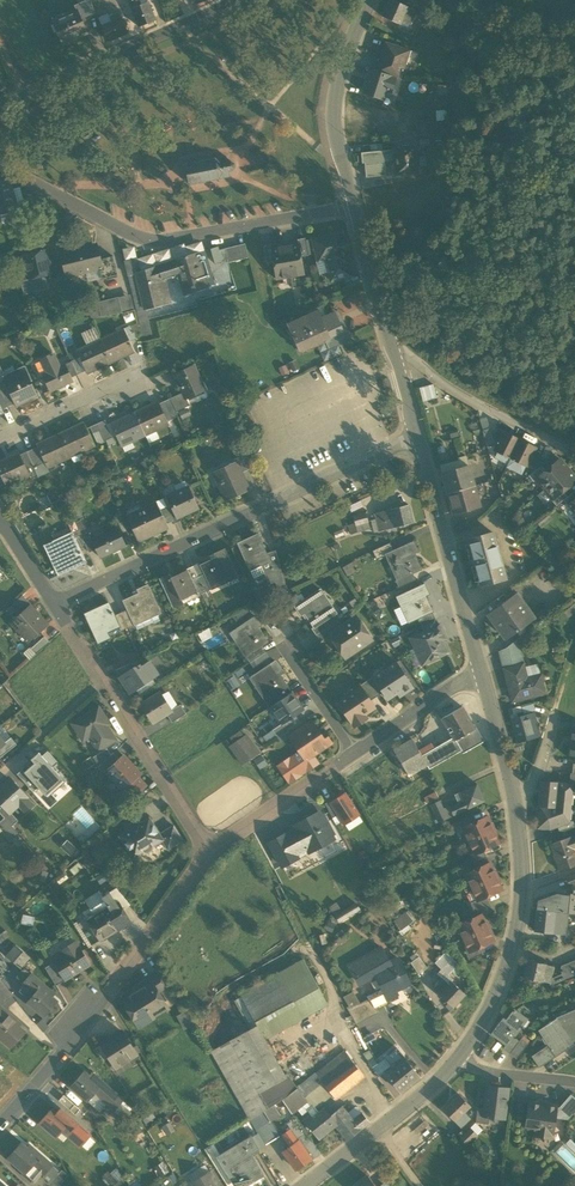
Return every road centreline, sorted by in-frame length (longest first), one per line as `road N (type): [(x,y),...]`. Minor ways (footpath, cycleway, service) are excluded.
road 1 (residential): [(57,610),(417,441)]
road 2 (residential): [(354,206),(153,242),(0,170)]
road 3 (residential): [(212,855),(0,1129)]
road 4 (residential): [(57,610),(212,855)]
road 5 (tertiary): [(456,1063),(501,983),(518,916),(520,811)]
road 6 (residential): [(0,104),(239,0)]
road 7 (tertiary): [(482,671),(417,441)]
road 8 (residential): [(574,456),(473,404),(389,340)]
road 9 (tertiary): [(354,206),(334,120),(341,72),(369,0)]
road 10 (tertiary): [(307,1185),(456,1063)]
road 11 (residential): [(357,754),(212,855)]
road 12 (residential): [(520,811),(569,662)]
road 13 (residential): [(482,671),(357,754)]
road 14 (residential): [(0,439),(133,377)]
road 15 (tertiary): [(520,811),(482,671)]
road 16 (tertiary): [(389,340),(354,206)]
road 17 (residential): [(357,754),(287,647)]
road 18 (residential): [(574,1083),(456,1063)]

